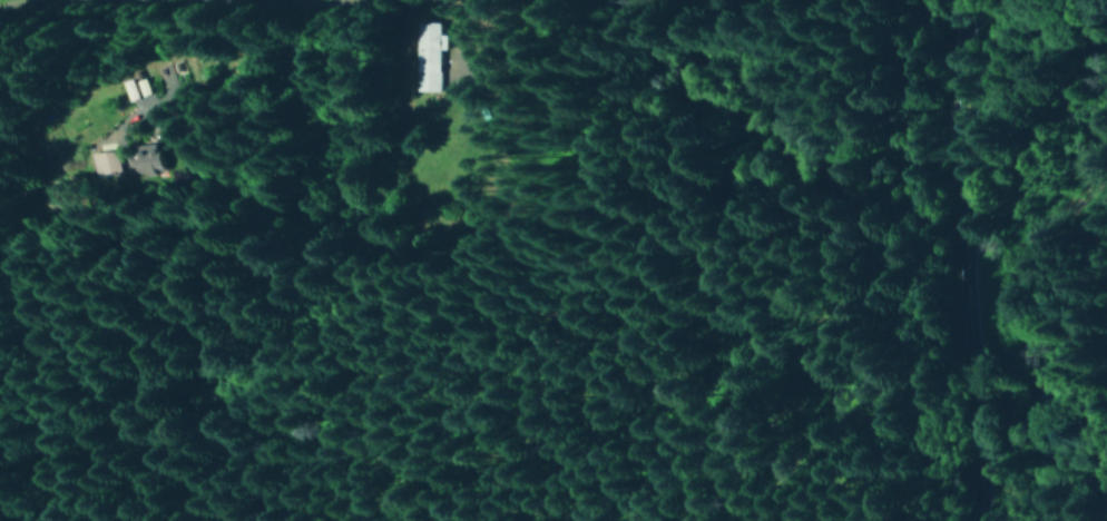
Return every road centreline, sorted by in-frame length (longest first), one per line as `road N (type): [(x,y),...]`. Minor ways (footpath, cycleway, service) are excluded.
road 1 (tertiary): [(959,520),(927,0)]
road 2 (residential): [(353,0),(324,10),(88,1)]

